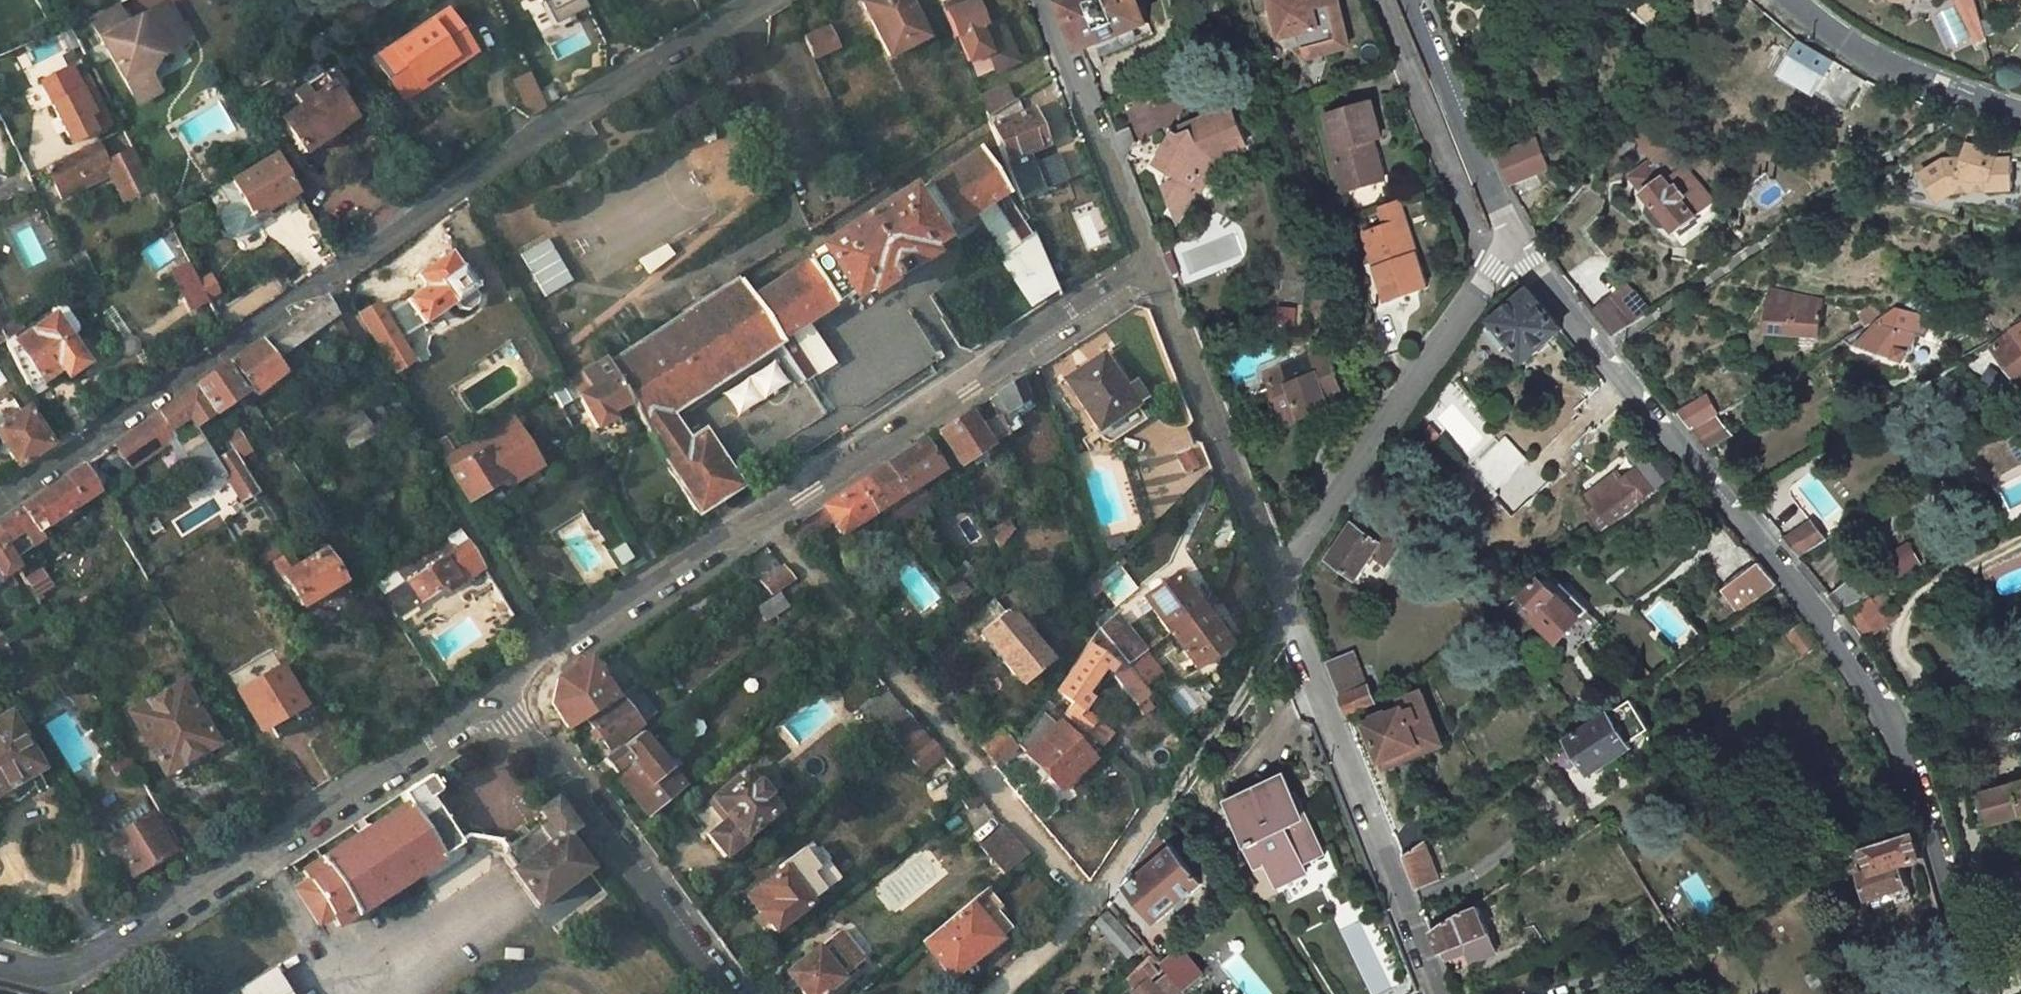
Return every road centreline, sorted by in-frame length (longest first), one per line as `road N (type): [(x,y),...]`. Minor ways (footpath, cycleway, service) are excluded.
road 1 (residential): [(0,502),(460,185),(763,0)]
road 2 (residential): [(1509,232),(1543,284),(1806,590),(1885,700),(1912,758),(1980,993)]
road 3 (residential): [(1149,270),(545,656),(505,693)]
road 4 (residential): [(0,958),(45,969),(77,965),(505,693)]
road 5 (track): [(1088,903),(765,520)]
road 6 (track): [(1287,615),(1088,903),(995,993)]
road 7 (residential): [(1274,582),(1439,993)]
road 8 (track): [(545,656),(326,279)]
road 9 (residential): [(1274,582),(1509,232)]
road 10 (residential): [(505,693),(728,993)]
road 11 (residential): [(1149,270),(1274,582)]
road 12 (residential): [(1043,0),(1149,270)]
road 13 (residential): [(1792,0),(1871,56),(2020,111)]
road 14 (residential): [(1413,0),(1509,232)]

